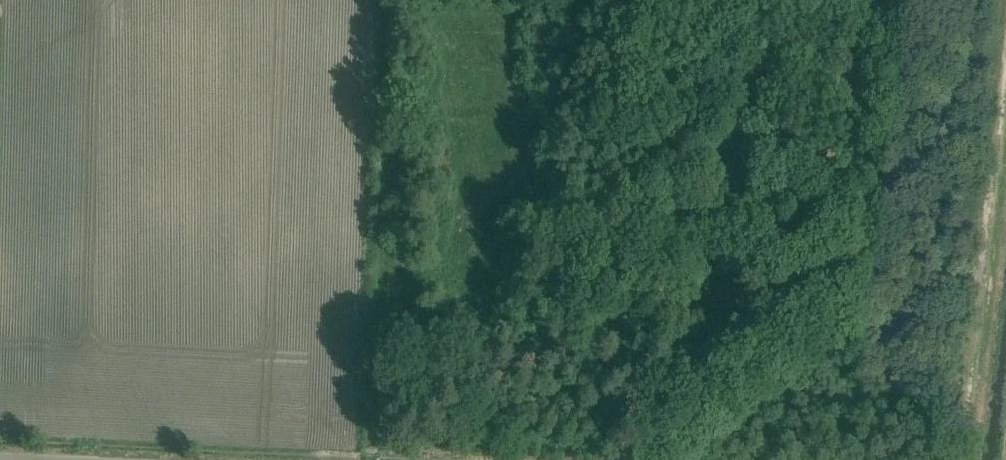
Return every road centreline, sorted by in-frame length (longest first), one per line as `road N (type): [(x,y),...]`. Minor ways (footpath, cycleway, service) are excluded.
road 1 (track): [(1005,81),(963,459)]

